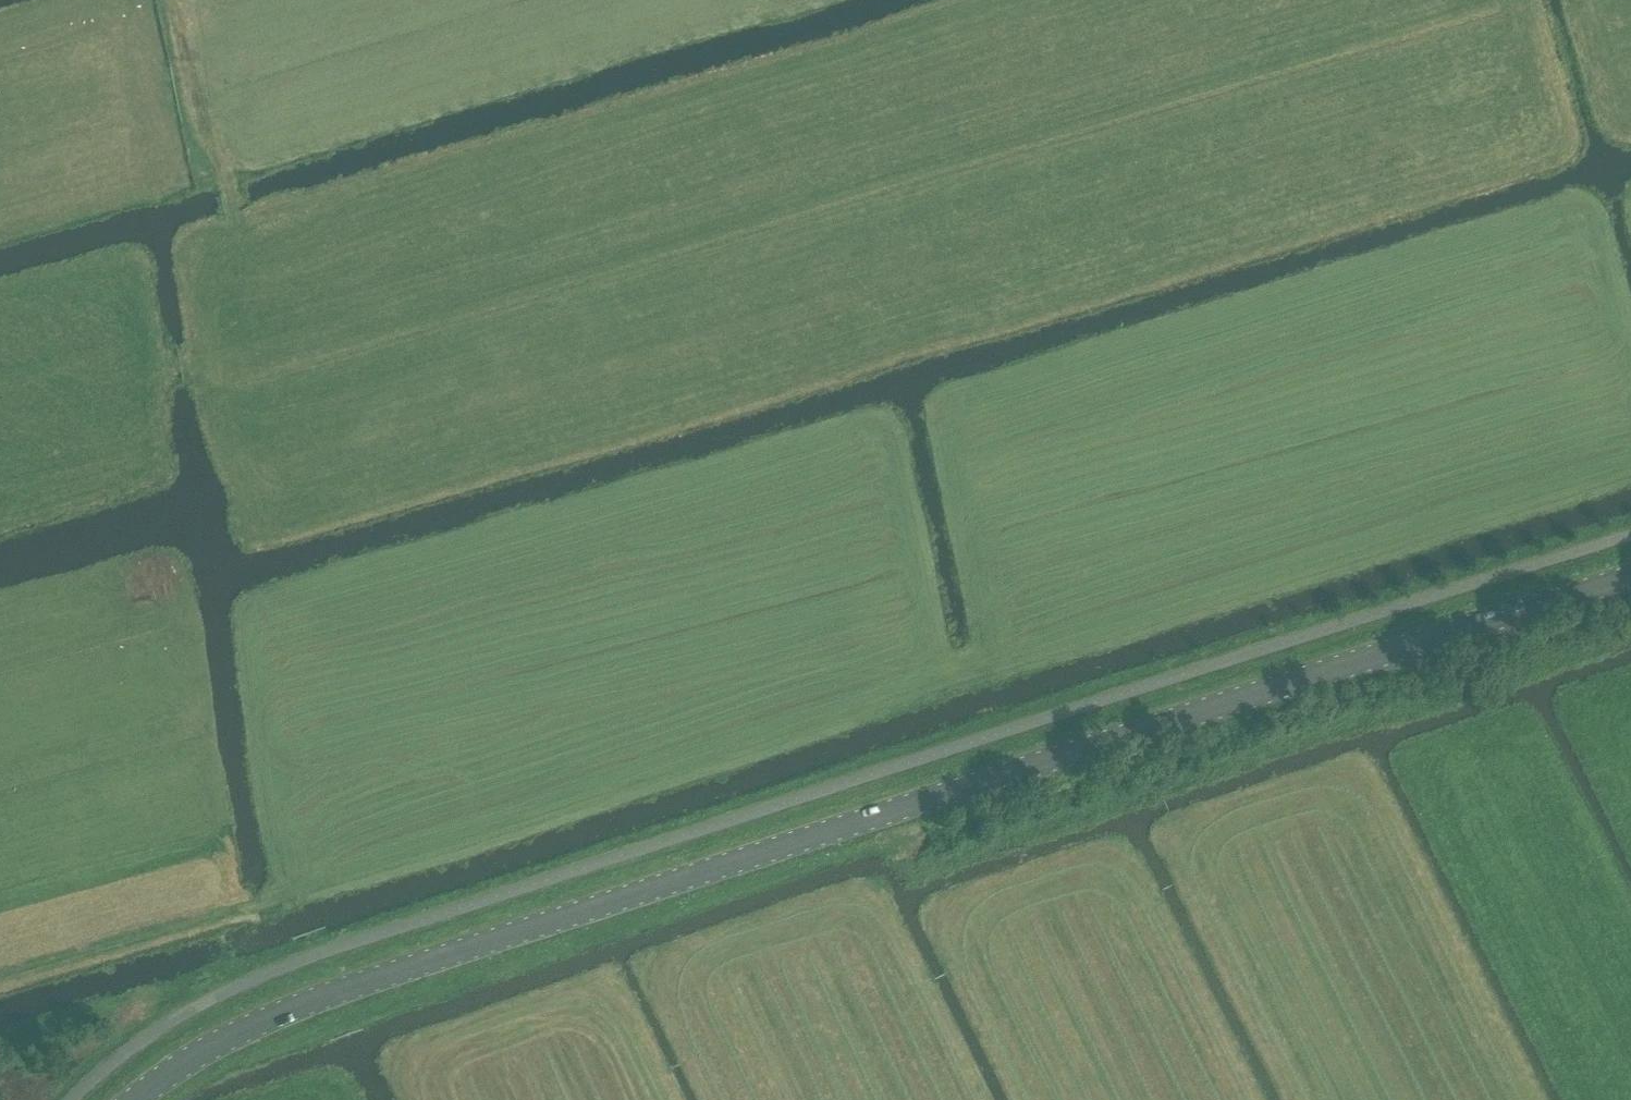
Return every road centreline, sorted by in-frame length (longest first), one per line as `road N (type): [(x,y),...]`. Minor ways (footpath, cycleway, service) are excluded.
road 1 (secondary): [(136,1099),(182,1063),(270,1015),(1630,581)]
road 2 (track): [(171,0),(200,131),(239,230)]

